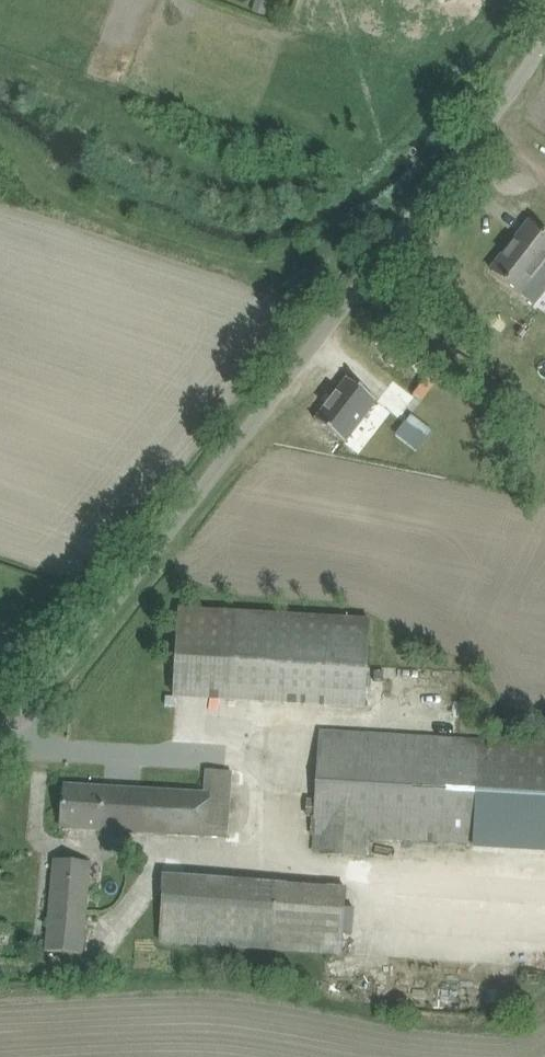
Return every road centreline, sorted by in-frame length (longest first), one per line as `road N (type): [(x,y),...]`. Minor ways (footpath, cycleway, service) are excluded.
road 1 (unclassified): [(0,742),(544,30)]

